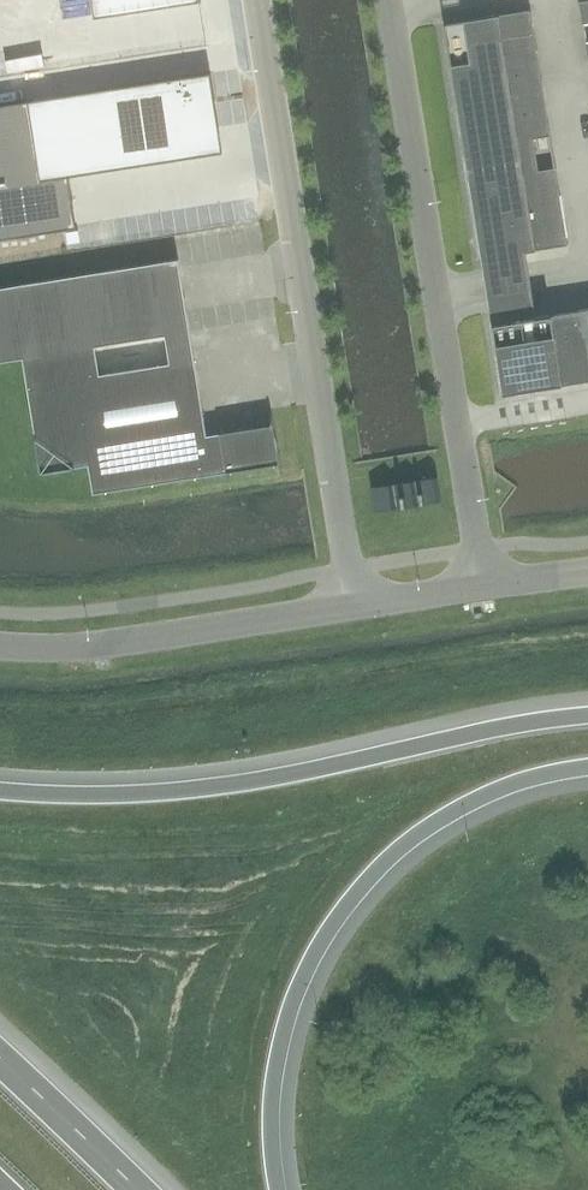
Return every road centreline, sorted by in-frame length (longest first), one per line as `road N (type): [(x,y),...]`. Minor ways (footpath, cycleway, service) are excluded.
road 1 (unclassified): [(256,0),(354,604)]
road 2 (trunk): [(587,716),(207,788),(125,796),(0,790)]
road 3 (unclassified): [(395,0),(485,586)]
road 4 (trunk): [(280,1189),(274,1097),(283,1036),(309,966),(344,911),(389,861),(447,819),(505,786),(587,768)]
road 5 (tertiary): [(354,604),(106,644),(0,646)]
road 6 (trunk): [(138,1189),(0,1057)]
road 7 (tertiary): [(485,586),(354,604)]

